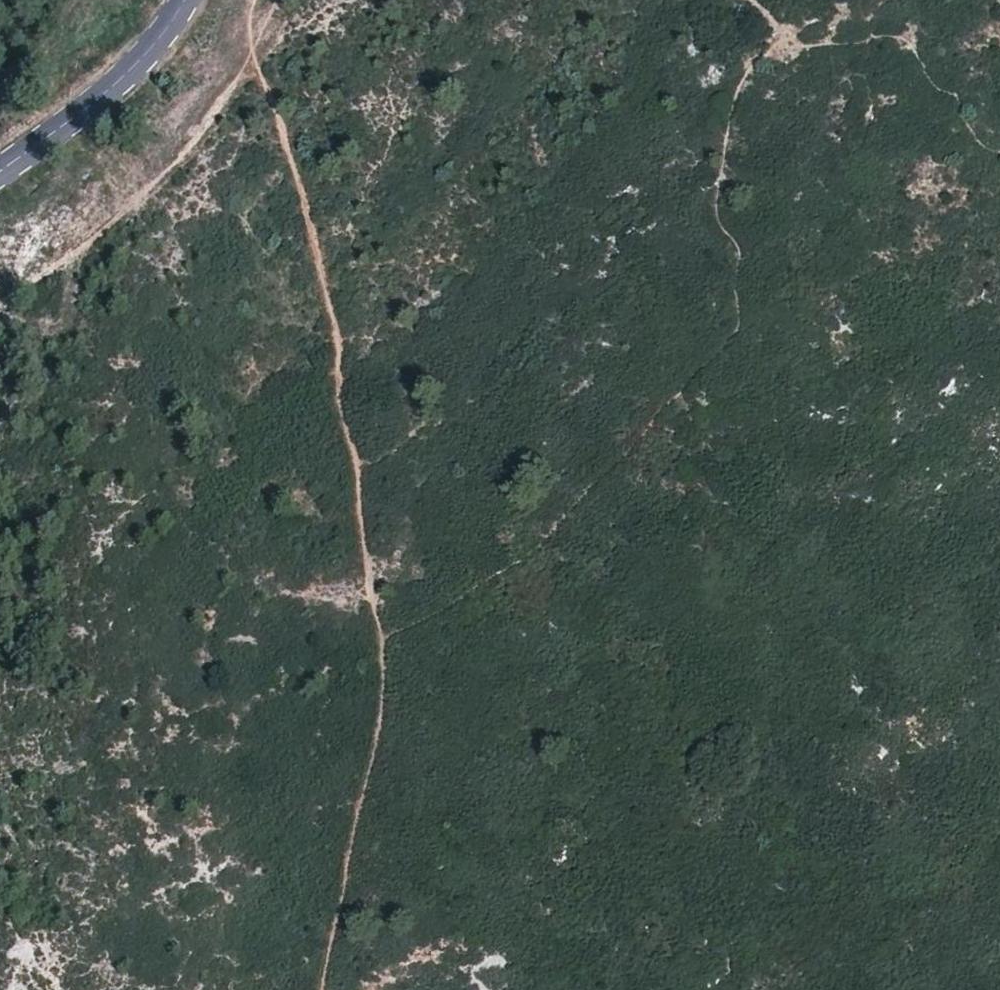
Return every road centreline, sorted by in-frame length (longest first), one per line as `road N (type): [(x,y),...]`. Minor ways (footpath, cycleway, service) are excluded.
road 1 (tertiary): [(187,0),(147,55),(100,99),(0,169)]

